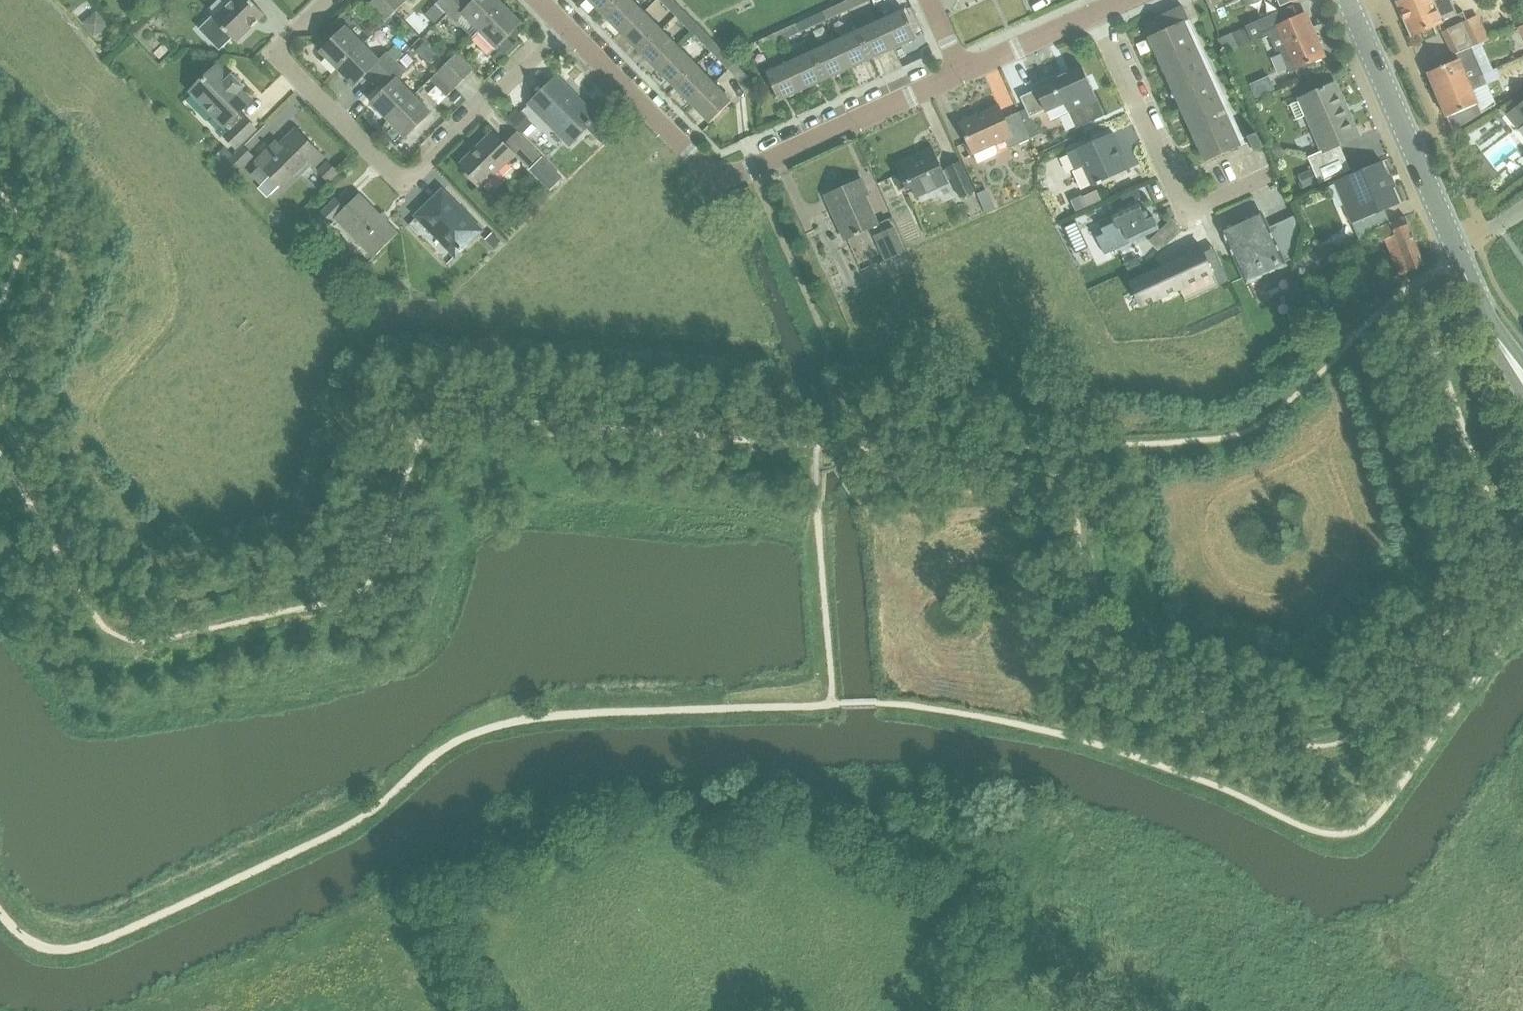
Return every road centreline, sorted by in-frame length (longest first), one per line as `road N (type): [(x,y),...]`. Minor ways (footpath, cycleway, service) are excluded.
road 1 (residential): [(564,27),(403,187),(275,52),(327,0)]
road 2 (residential): [(962,70),(721,178),(564,27)]
road 3 (secondary): [(1486,315),(1349,0)]
road 4 (residential): [(1272,175),(1188,213),(1093,13)]
road 5 (residential): [(1093,13),(962,70)]

